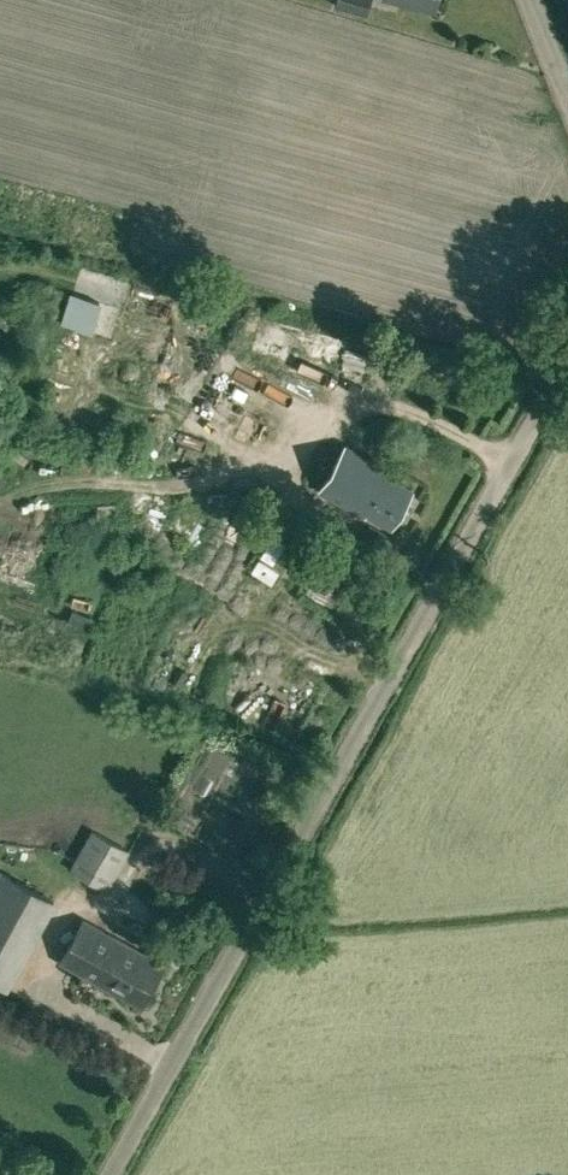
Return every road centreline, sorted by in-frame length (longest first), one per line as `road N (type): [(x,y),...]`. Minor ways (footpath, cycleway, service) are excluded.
road 1 (unclassified): [(107,1174),(567,361)]

